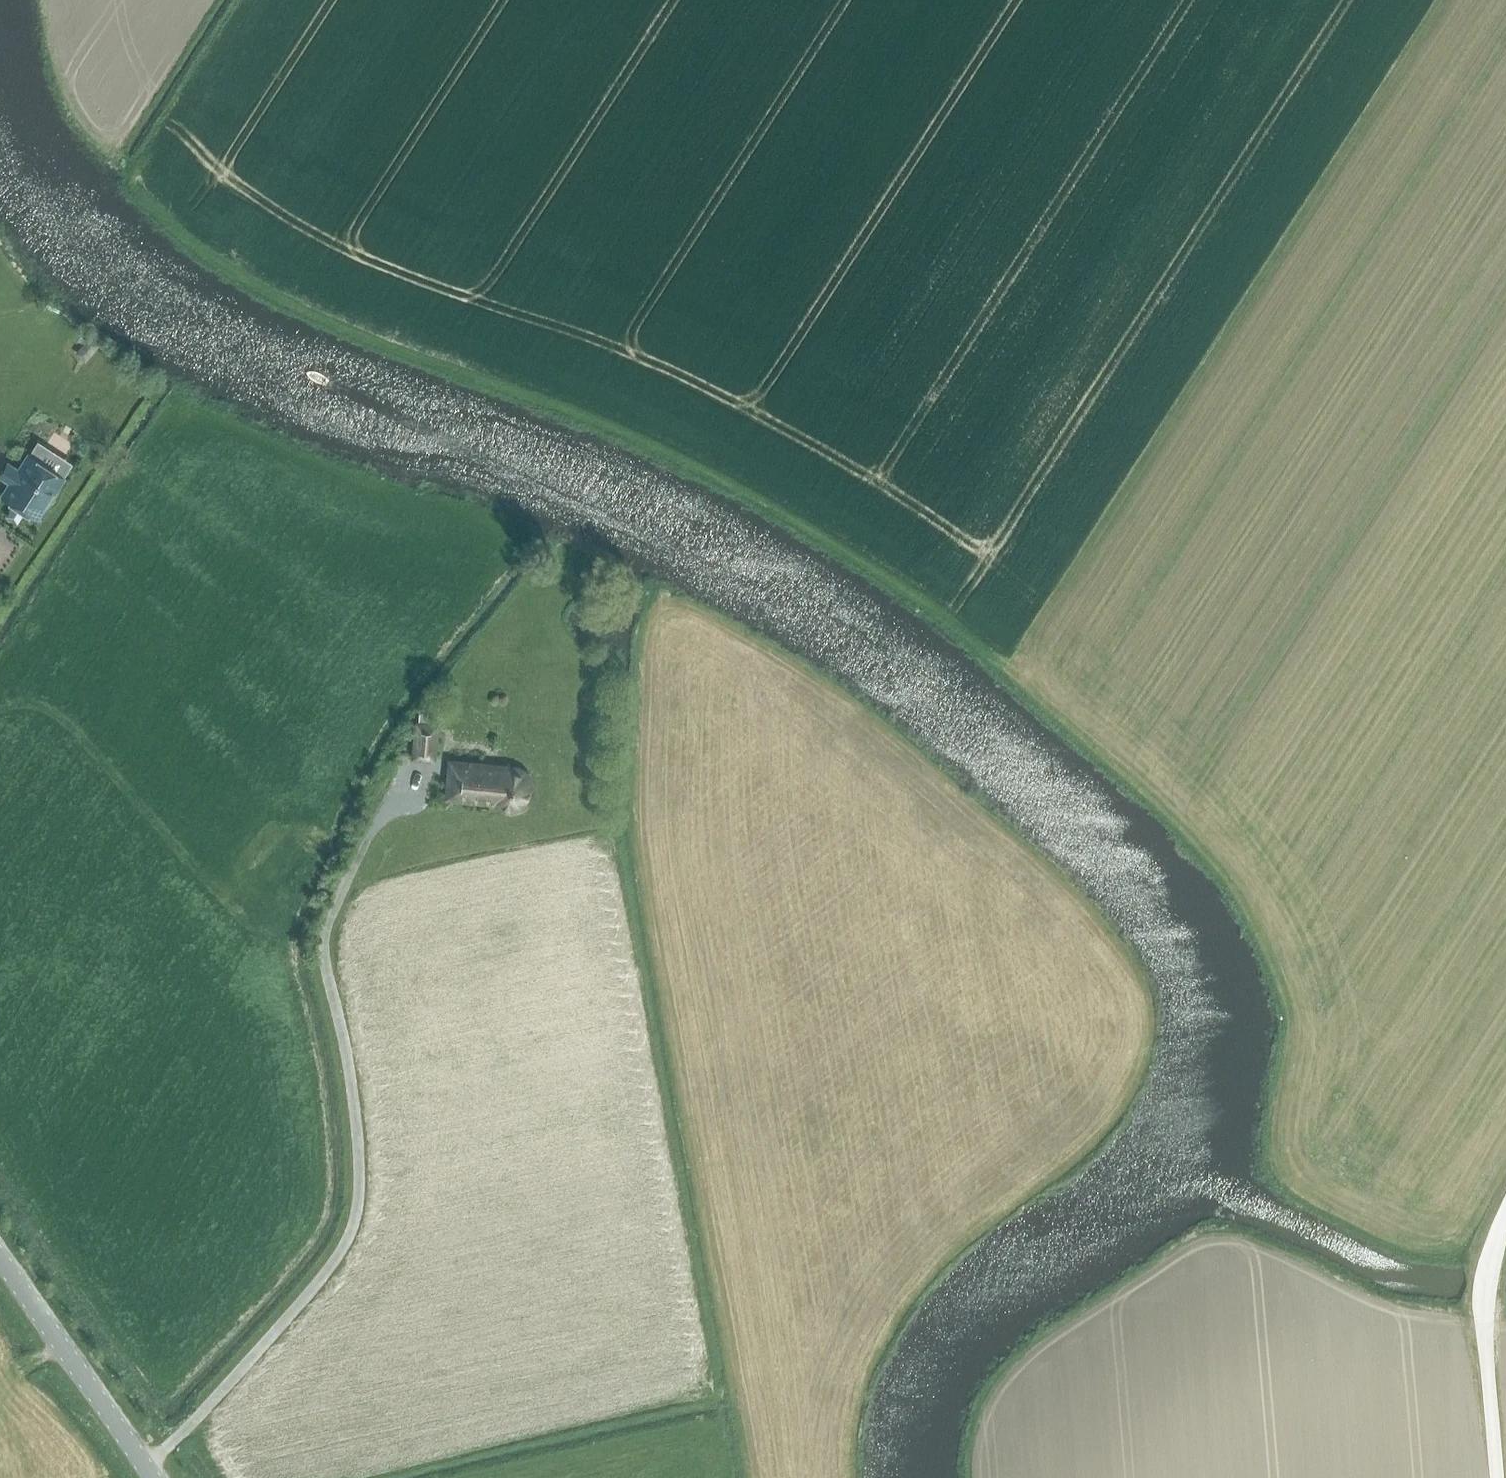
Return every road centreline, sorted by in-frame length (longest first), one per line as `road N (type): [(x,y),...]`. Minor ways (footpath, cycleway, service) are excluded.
road 1 (tertiary): [(152,1477),(0,1260)]

